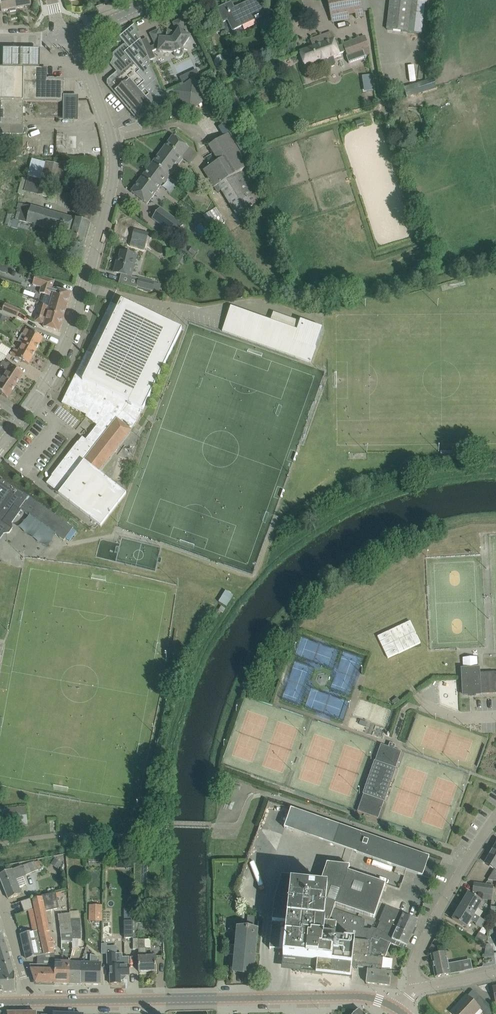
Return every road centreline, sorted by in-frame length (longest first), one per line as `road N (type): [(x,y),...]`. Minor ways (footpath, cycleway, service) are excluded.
road 1 (residential): [(0,446),(67,342),(112,175),(108,128),(66,35)]
road 2 (secondary): [(30,1002),(359,997),(398,1009)]
road 3 (residential): [(415,989),(413,962),(435,915),(495,818)]

